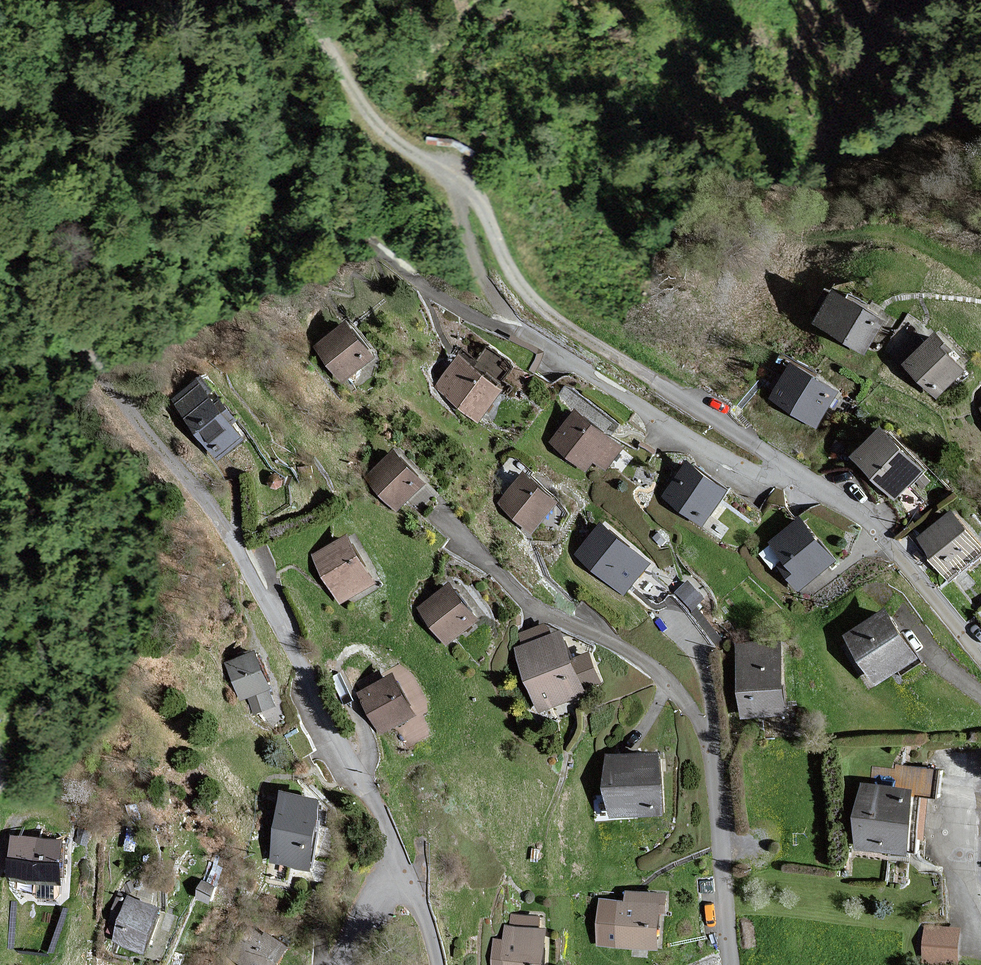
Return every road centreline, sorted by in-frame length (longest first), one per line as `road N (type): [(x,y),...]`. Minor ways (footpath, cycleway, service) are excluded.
road 1 (residential): [(400,864),(363,777),(229,533),(76,339),(0,277)]
road 2 (residential): [(730,964),(714,766),(698,717),(641,661),(525,601),(434,511)]
road 3 (track): [(297,0),(378,128),(473,193),(529,295),(649,377)]
road 4 (residential): [(649,377),(858,511),(980,656)]

